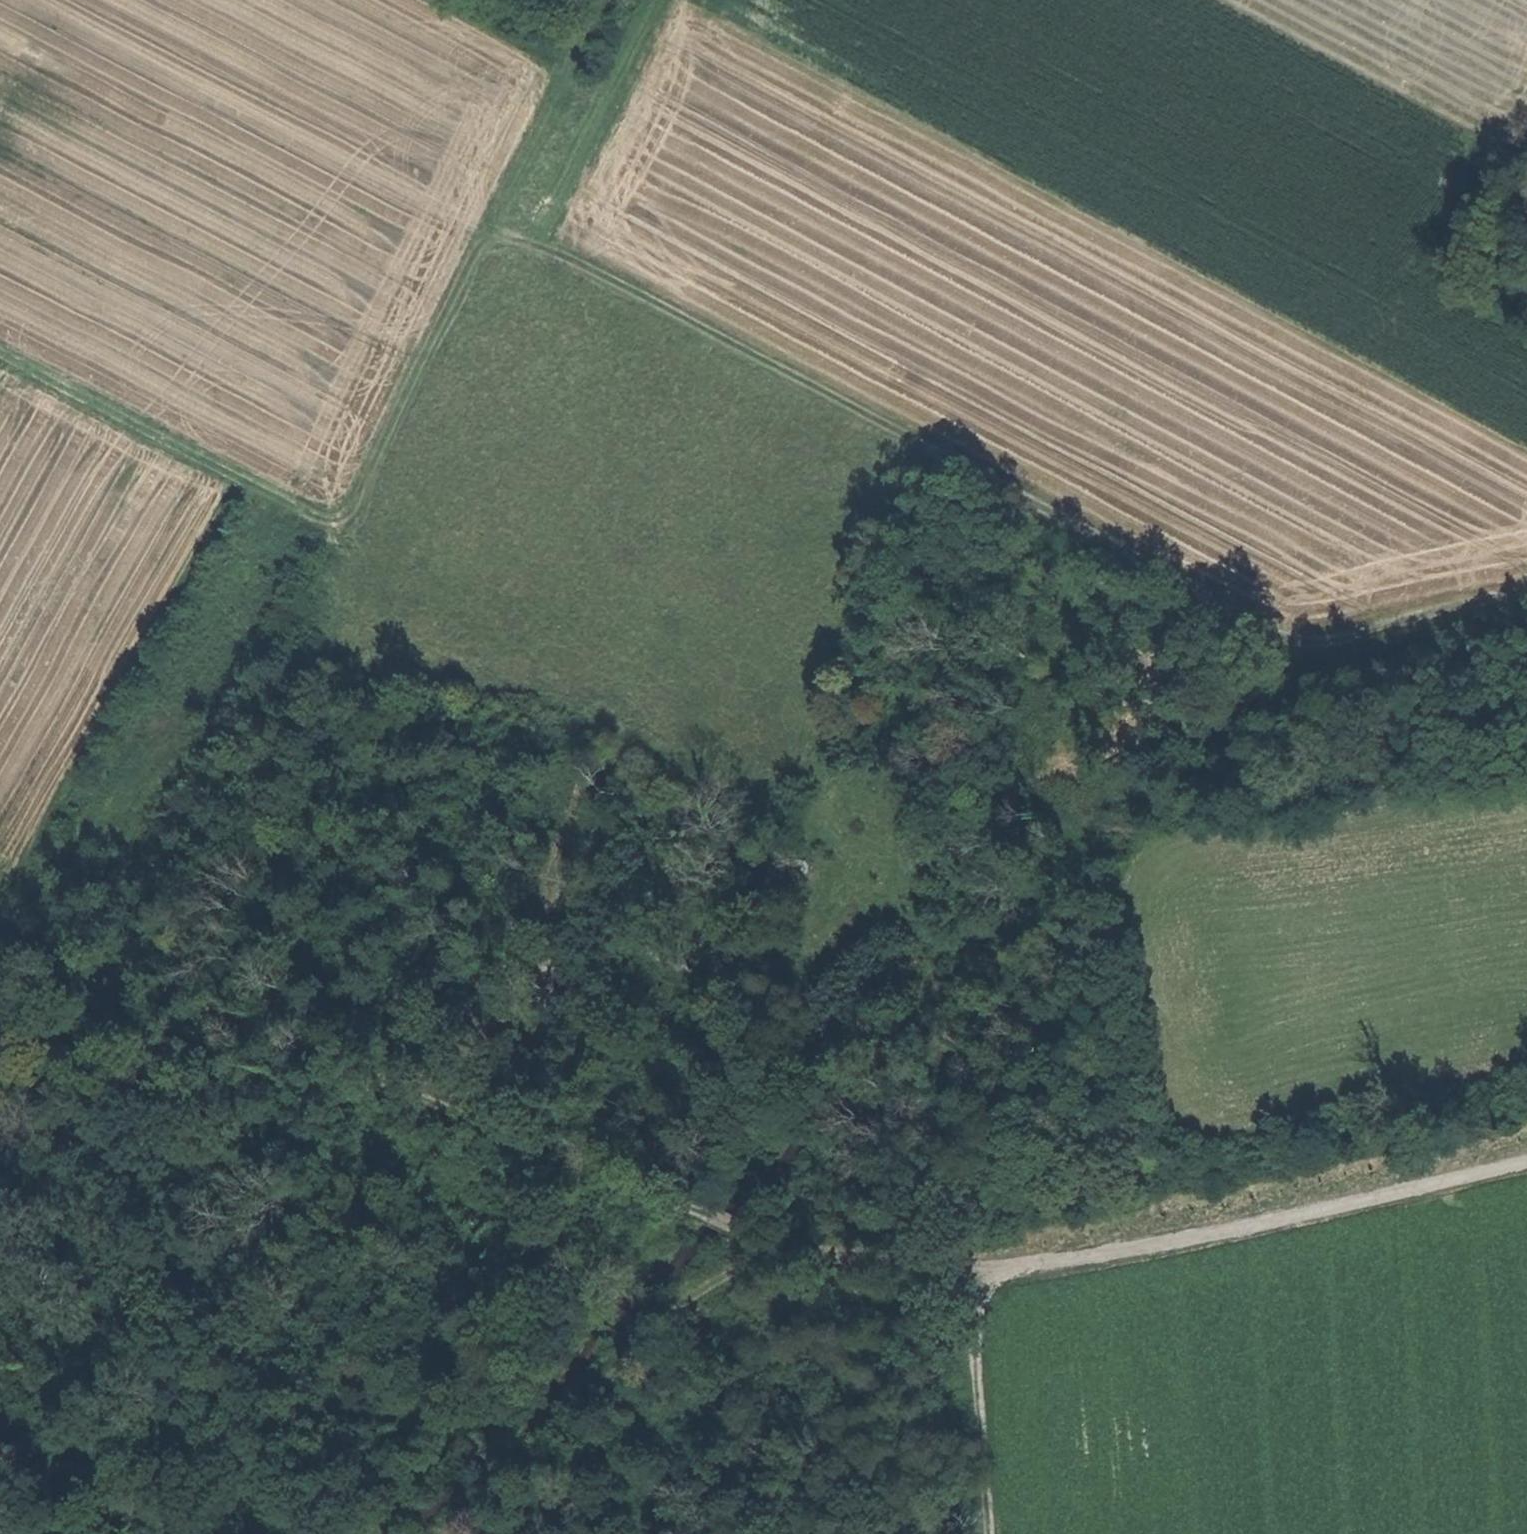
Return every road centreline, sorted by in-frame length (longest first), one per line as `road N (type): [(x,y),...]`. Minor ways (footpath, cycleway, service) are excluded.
road 1 (track): [(1526,1161),(986,1277),(905,1263),(760,1257),(700,1289),(448,1533)]
road 2 (track): [(760,1257),(685,1207),(497,1135),(84,1070),(0,1033)]
road 3 (track): [(990,1533),(979,1313),(986,1277)]

